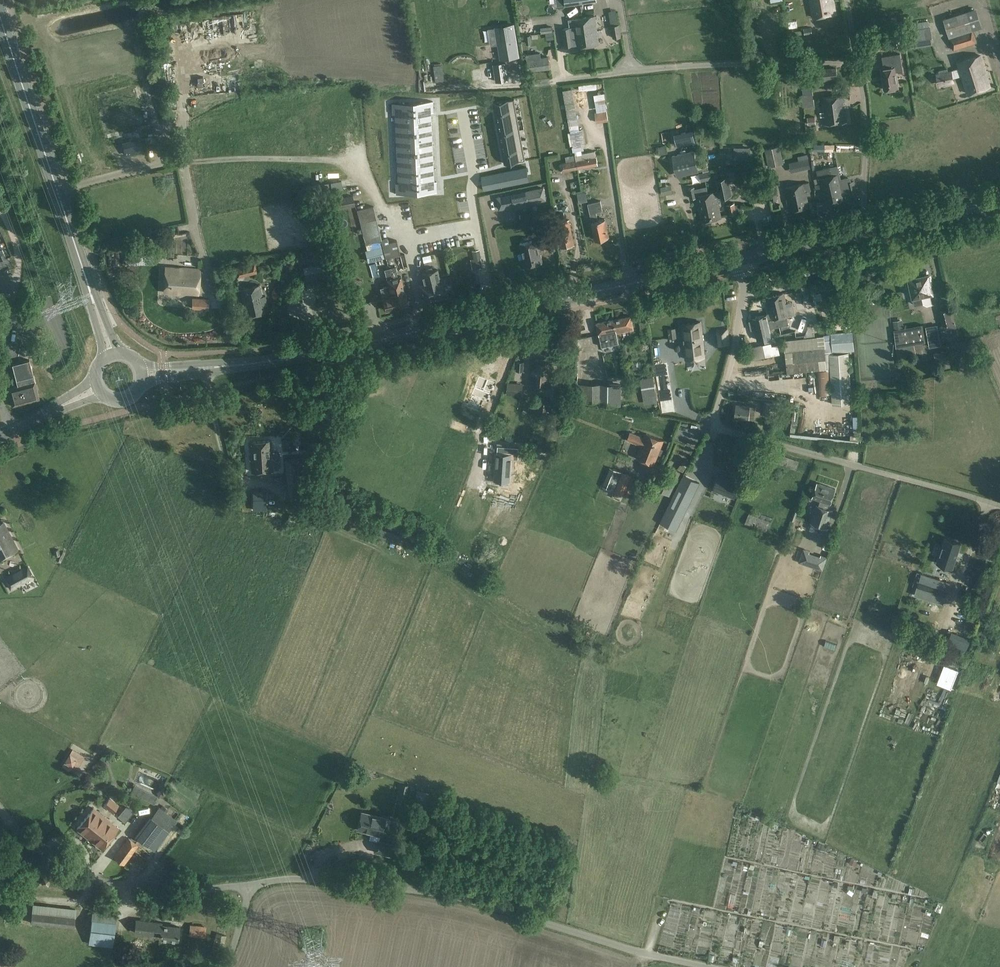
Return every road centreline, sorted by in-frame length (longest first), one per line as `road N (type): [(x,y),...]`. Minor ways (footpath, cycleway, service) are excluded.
road 1 (track): [(526,320),(479,460),(381,689),(285,880)]
road 2 (secondary): [(222,368),(745,258)]
road 3 (unclassified): [(709,966),(421,891),(298,879),(252,884)]
road 4 (residential): [(745,258),(716,427),(999,504)]
road 5 (unclassified): [(858,65),(676,66),(559,81)]
road 6 (secondary): [(88,282),(0,16)]
road 7 (unclassified): [(252,884),(186,891),(99,881),(34,846),(0,811)]
road 8 (unclassified): [(867,231),(858,65)]
road 9 (secondary): [(867,231),(999,202)]
road 10 (secondary): [(745,258),(867,231)]

